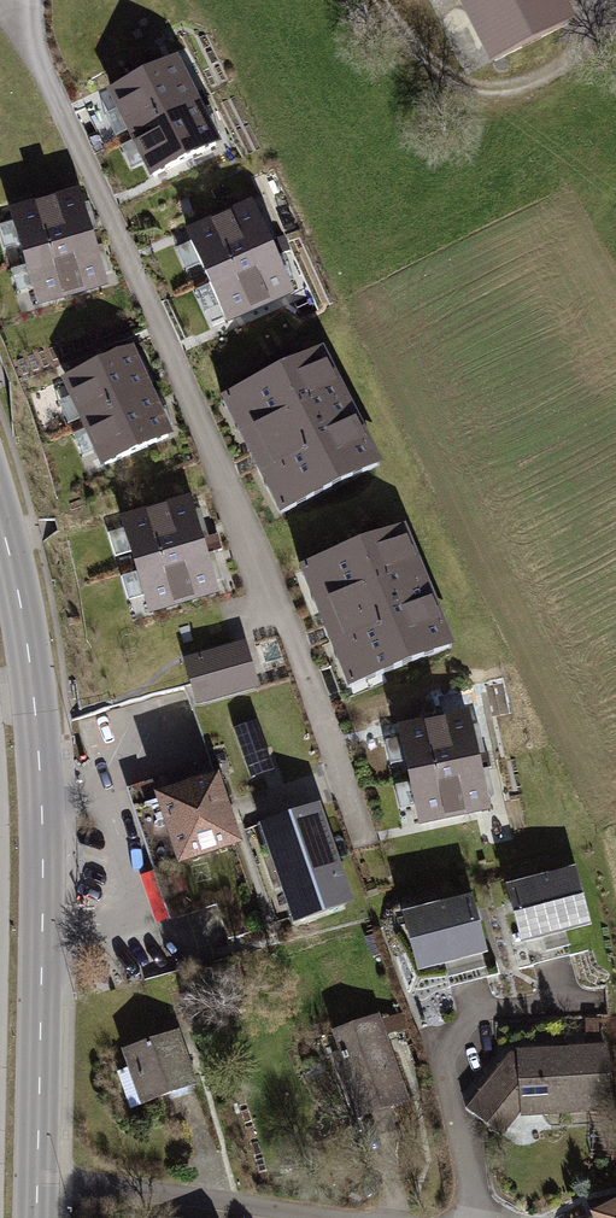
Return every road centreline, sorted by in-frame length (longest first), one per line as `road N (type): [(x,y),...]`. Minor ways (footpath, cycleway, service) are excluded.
road 1 (residential): [(365,842),(281,597),(25,31),(30,0)]
road 2 (tertiary): [(37,1181),(40,780),(24,617),(0,519)]
road 3 (residential): [(470,1217),(474,1173),(442,1059),(473,1007),(596,1003)]
road 4 (residential): [(37,1181),(338,1217)]

